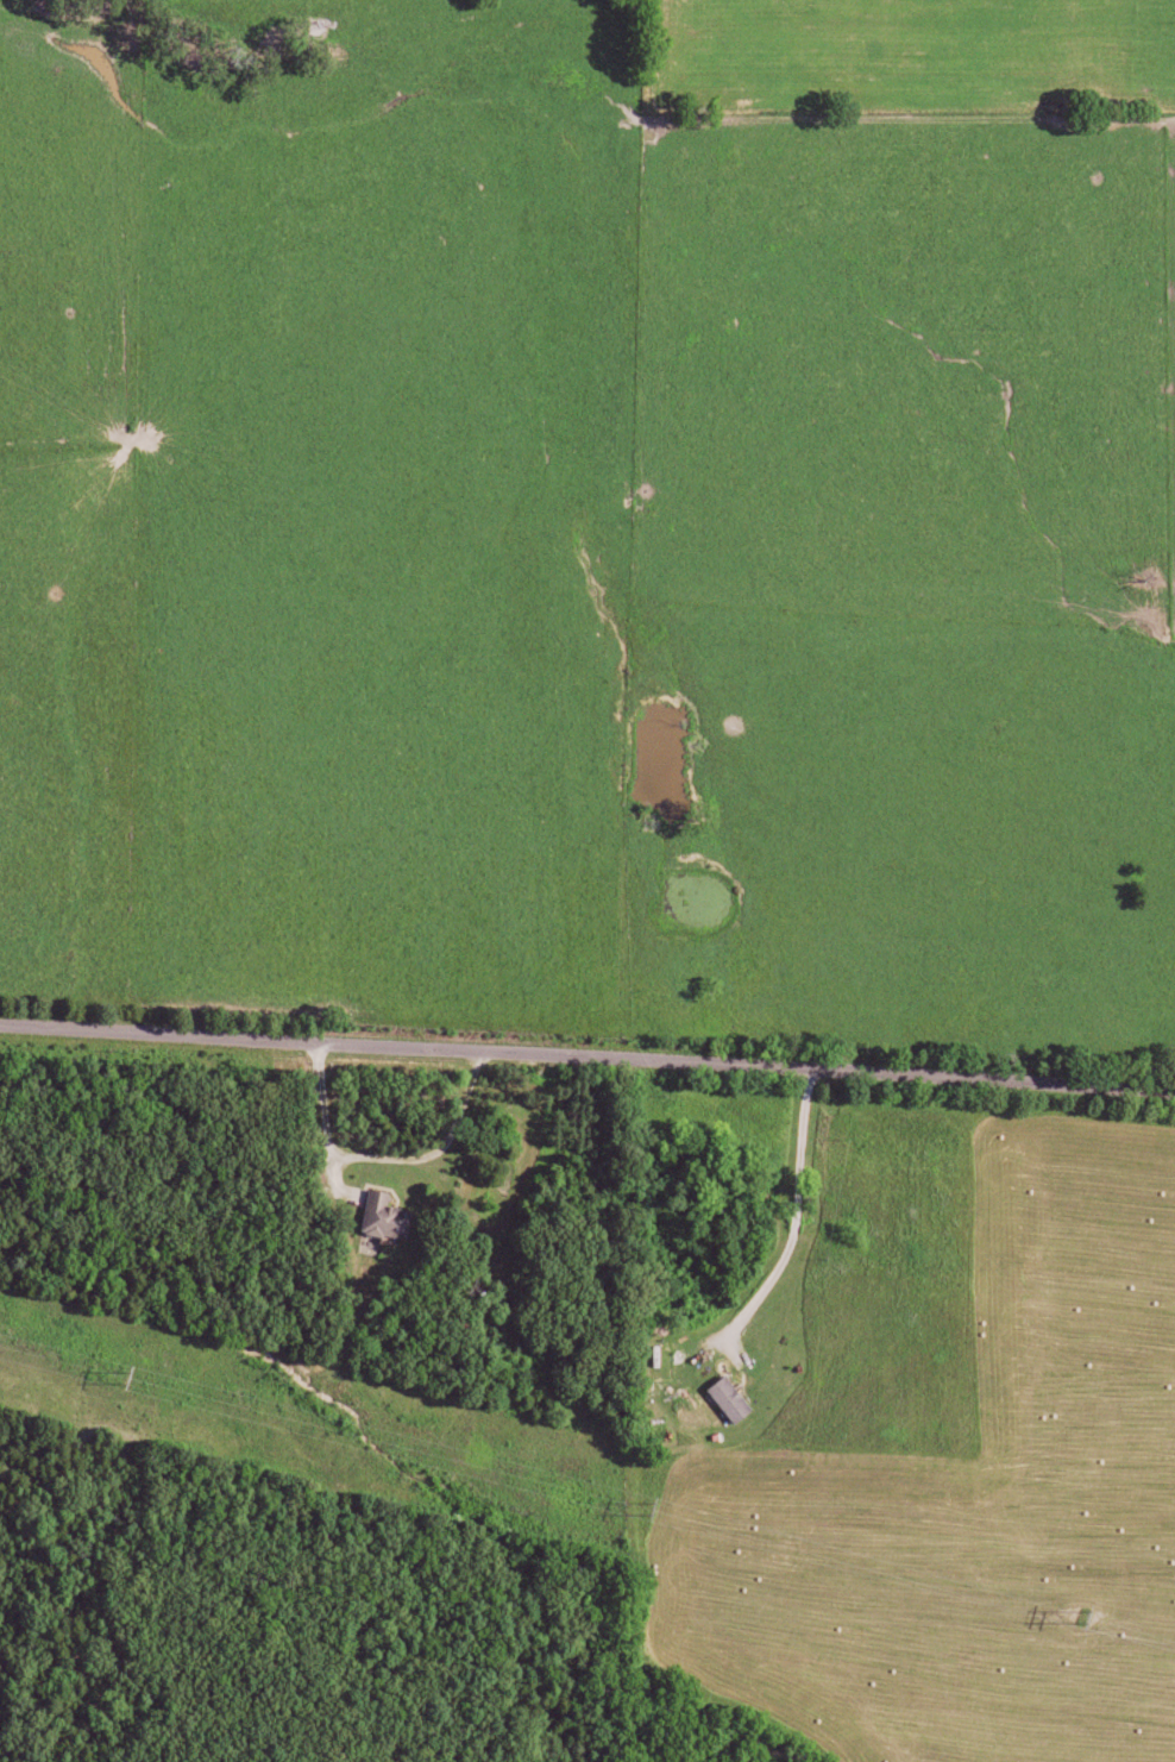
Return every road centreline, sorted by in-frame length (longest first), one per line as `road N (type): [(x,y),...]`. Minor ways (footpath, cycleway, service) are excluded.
road 1 (residential): [(0,1025),(1174,1093)]

